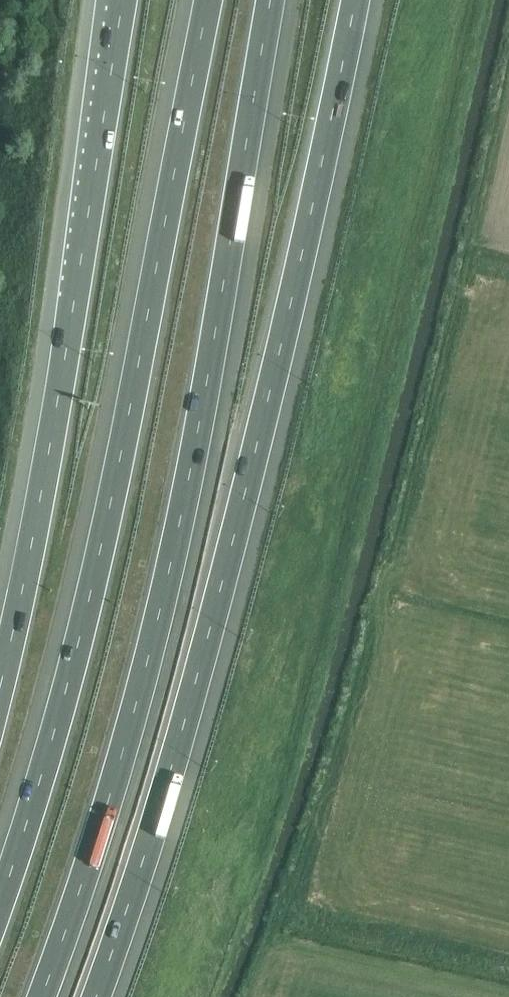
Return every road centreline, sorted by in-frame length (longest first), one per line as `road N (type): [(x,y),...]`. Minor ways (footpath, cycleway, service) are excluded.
road 1 (motorway): [(97,996),(205,652),(300,262),(353,0)]
road 2 (motorway): [(43,996),(145,674),(227,279),(272,0)]
road 3 (motorway): [(209,0),(75,664),(0,908)]
road 4 (motorway): [(122,0),(0,670)]

